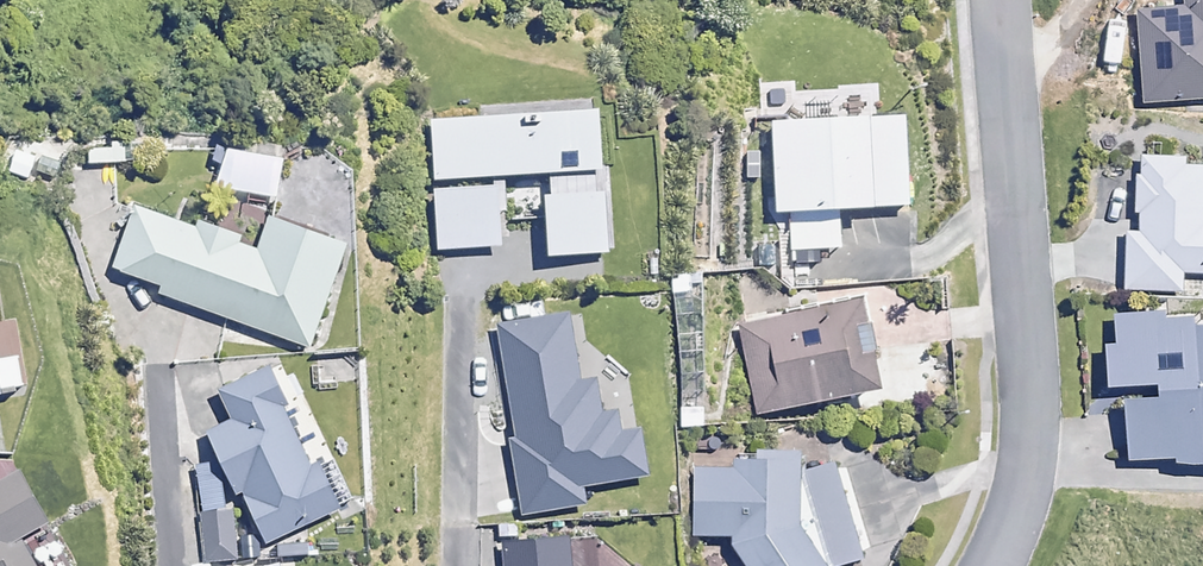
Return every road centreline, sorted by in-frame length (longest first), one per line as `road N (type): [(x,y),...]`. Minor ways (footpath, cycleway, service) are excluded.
road 1 (residential): [(980,0),(1020,515),(993,565)]

